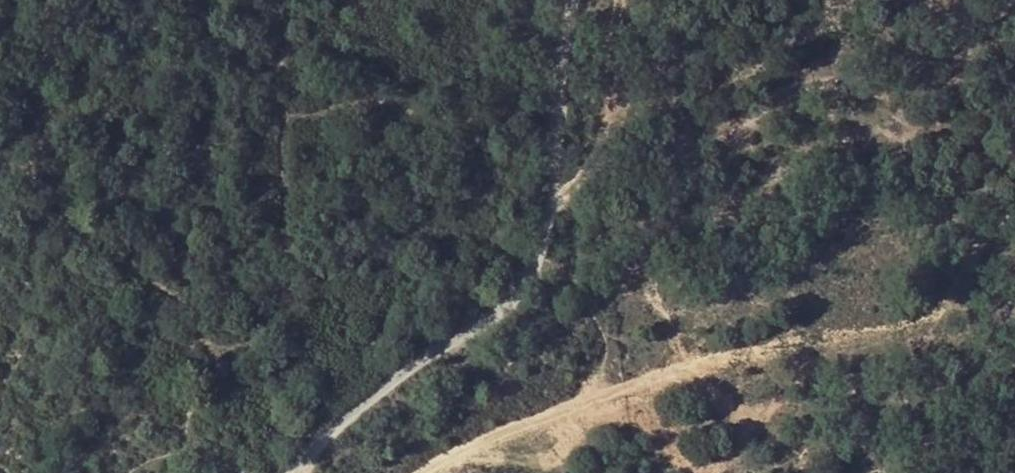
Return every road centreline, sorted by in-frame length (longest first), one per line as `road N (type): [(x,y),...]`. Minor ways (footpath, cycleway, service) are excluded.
road 1 (track): [(406,472),(420,455),(901,311),(1014,215)]
road 2 (track): [(299,472),(333,428),(515,297),(544,251),(557,195),(564,0)]
road 3 (track): [(557,195),(588,168),(602,131),(618,0)]

